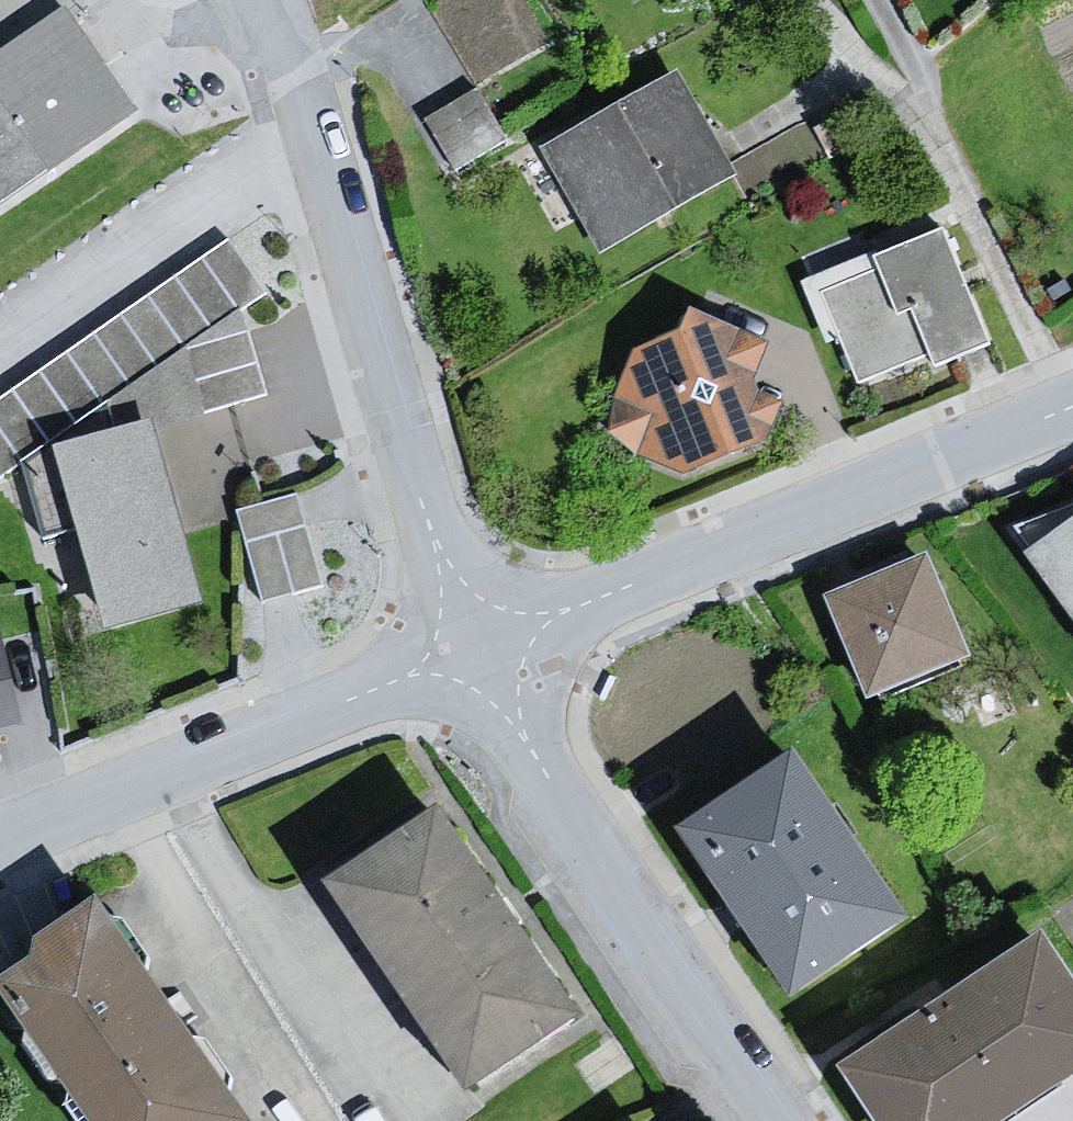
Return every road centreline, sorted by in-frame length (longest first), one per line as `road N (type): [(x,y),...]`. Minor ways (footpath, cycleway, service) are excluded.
road 1 (residential): [(1072,407),(471,651)]
road 2 (residential): [(471,651),(778,1120)]
road 3 (residential): [(471,651),(0,841)]

